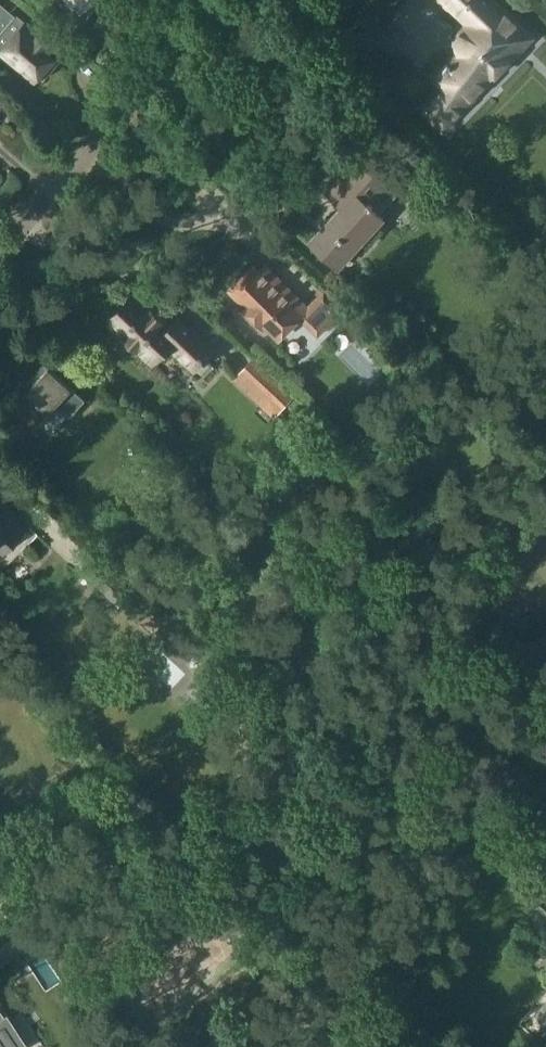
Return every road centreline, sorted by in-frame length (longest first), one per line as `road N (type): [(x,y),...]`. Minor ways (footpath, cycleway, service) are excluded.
road 1 (residential): [(0,245),(230,0)]

